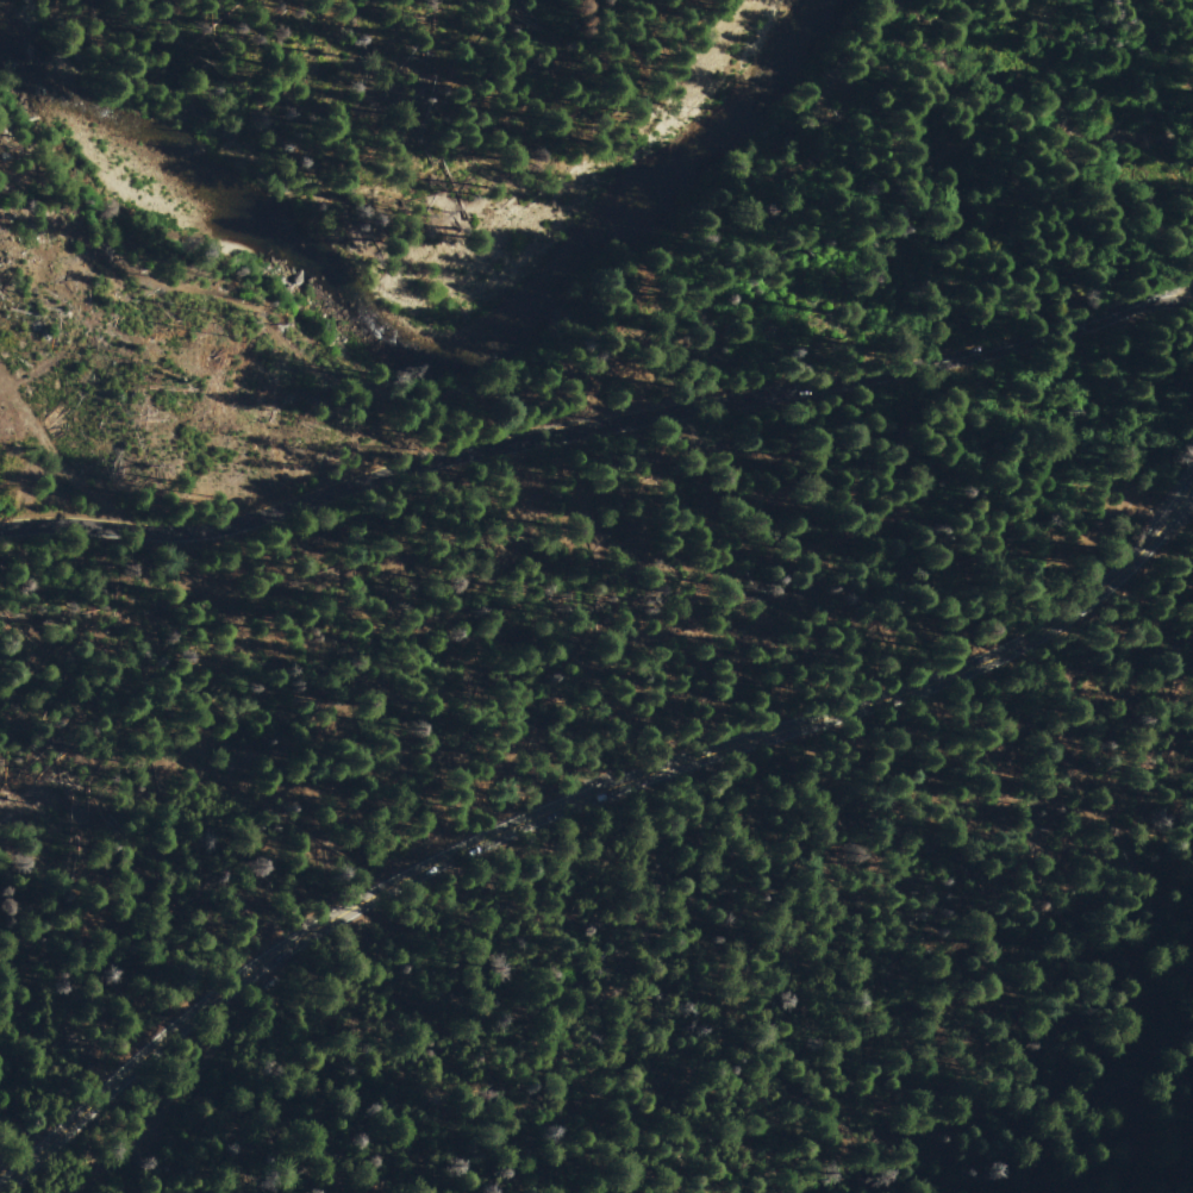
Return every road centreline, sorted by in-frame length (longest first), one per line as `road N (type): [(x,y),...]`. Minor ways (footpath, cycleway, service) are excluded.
road 1 (primary): [(6,1192),(210,1011),(394,883),(581,798),(764,735)]
road 2 (primary): [(404,470),(966,361),(1120,314),(1174,289)]
road 3 (primary): [(764,735),(932,692),(1029,645),(1128,568),(1192,482)]
road 4 (primary): [(0,528),(37,520),(225,526),(404,470)]
road 5 (track): [(107,1192),(211,1091),(210,1011)]

